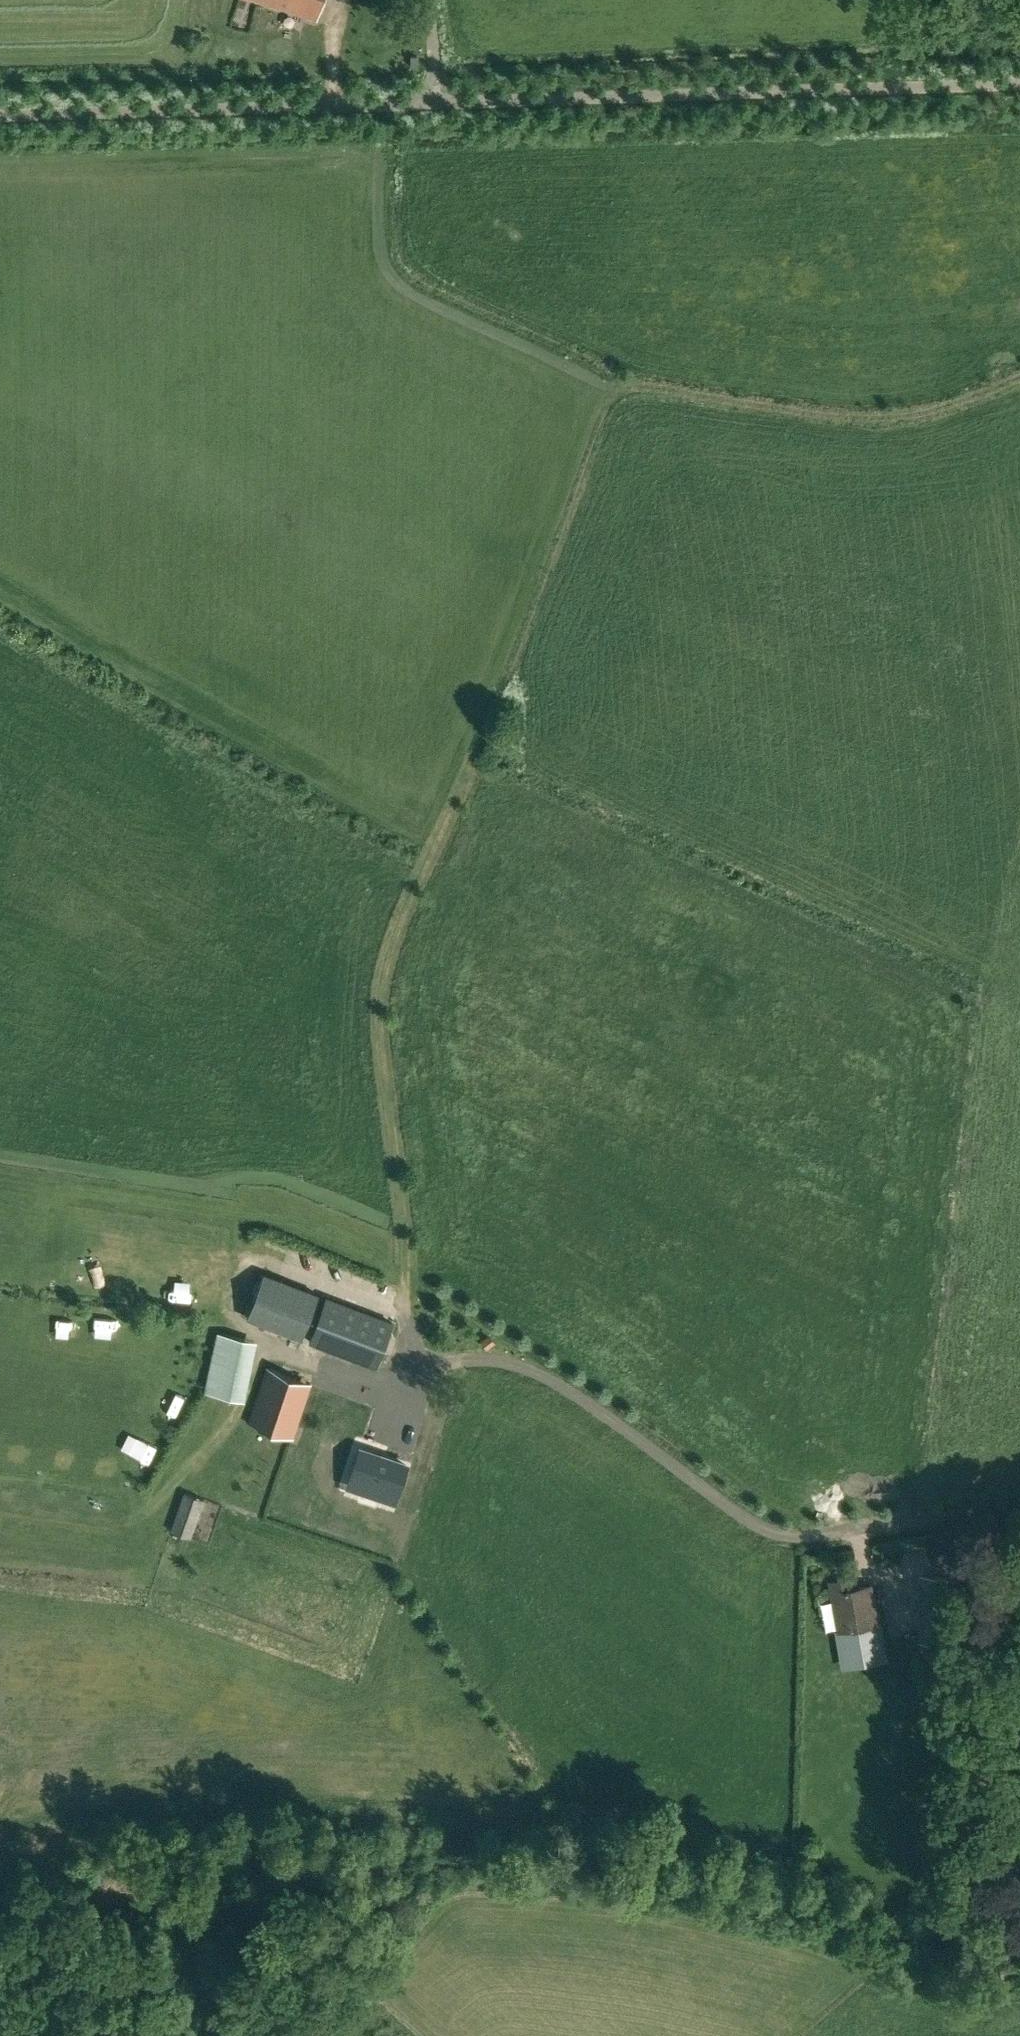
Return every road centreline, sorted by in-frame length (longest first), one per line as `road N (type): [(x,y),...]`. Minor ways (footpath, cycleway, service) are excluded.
road 1 (unclassified): [(1019,84),(437,104)]
road 2 (unclassified): [(437,104),(0,117)]

